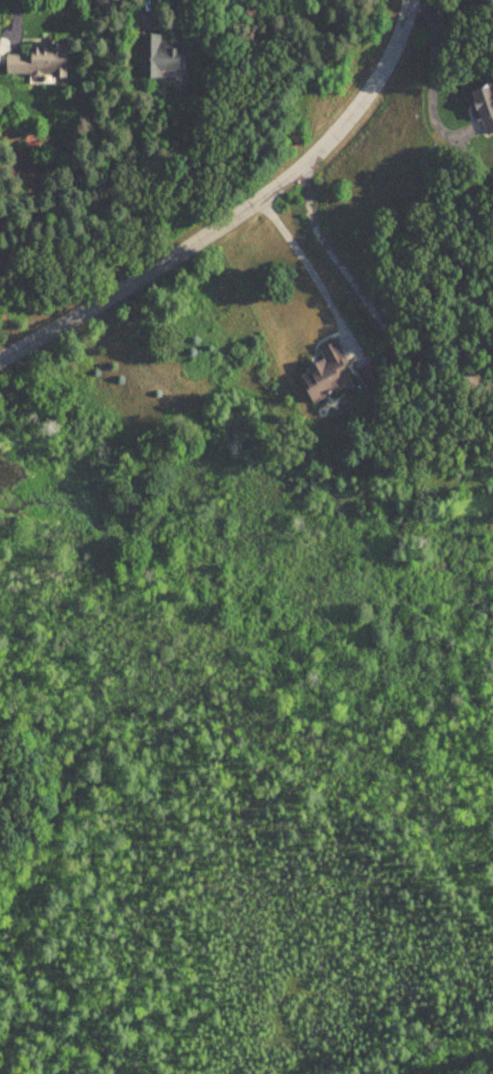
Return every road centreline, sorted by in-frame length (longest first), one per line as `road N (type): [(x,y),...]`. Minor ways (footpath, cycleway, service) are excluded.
road 1 (residential): [(399,0),(385,48),(312,155),(165,261),(0,357)]

